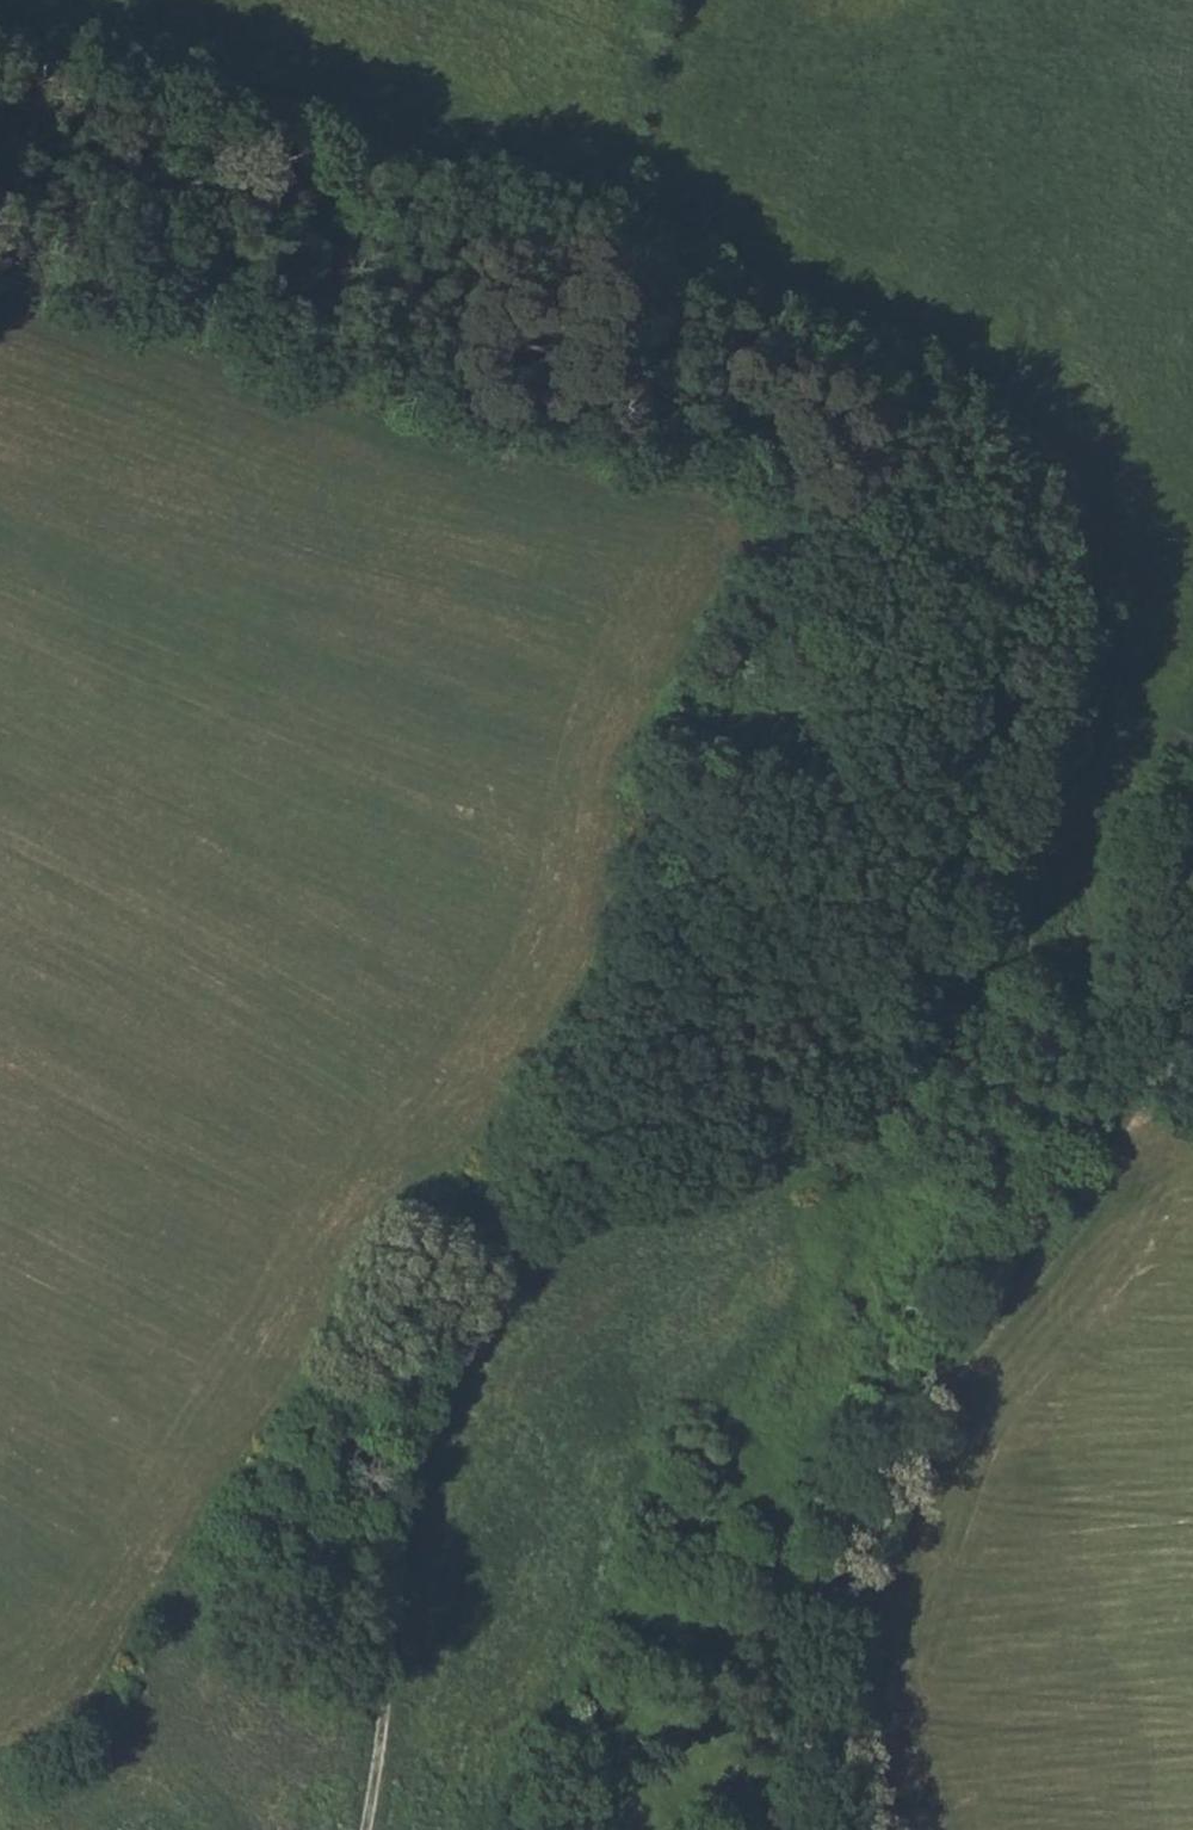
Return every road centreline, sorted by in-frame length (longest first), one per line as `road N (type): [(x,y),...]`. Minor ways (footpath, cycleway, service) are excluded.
road 1 (unclassified): [(368,1829),(377,1791),(392,1544),(443,1376),(499,1250),(579,1208)]

